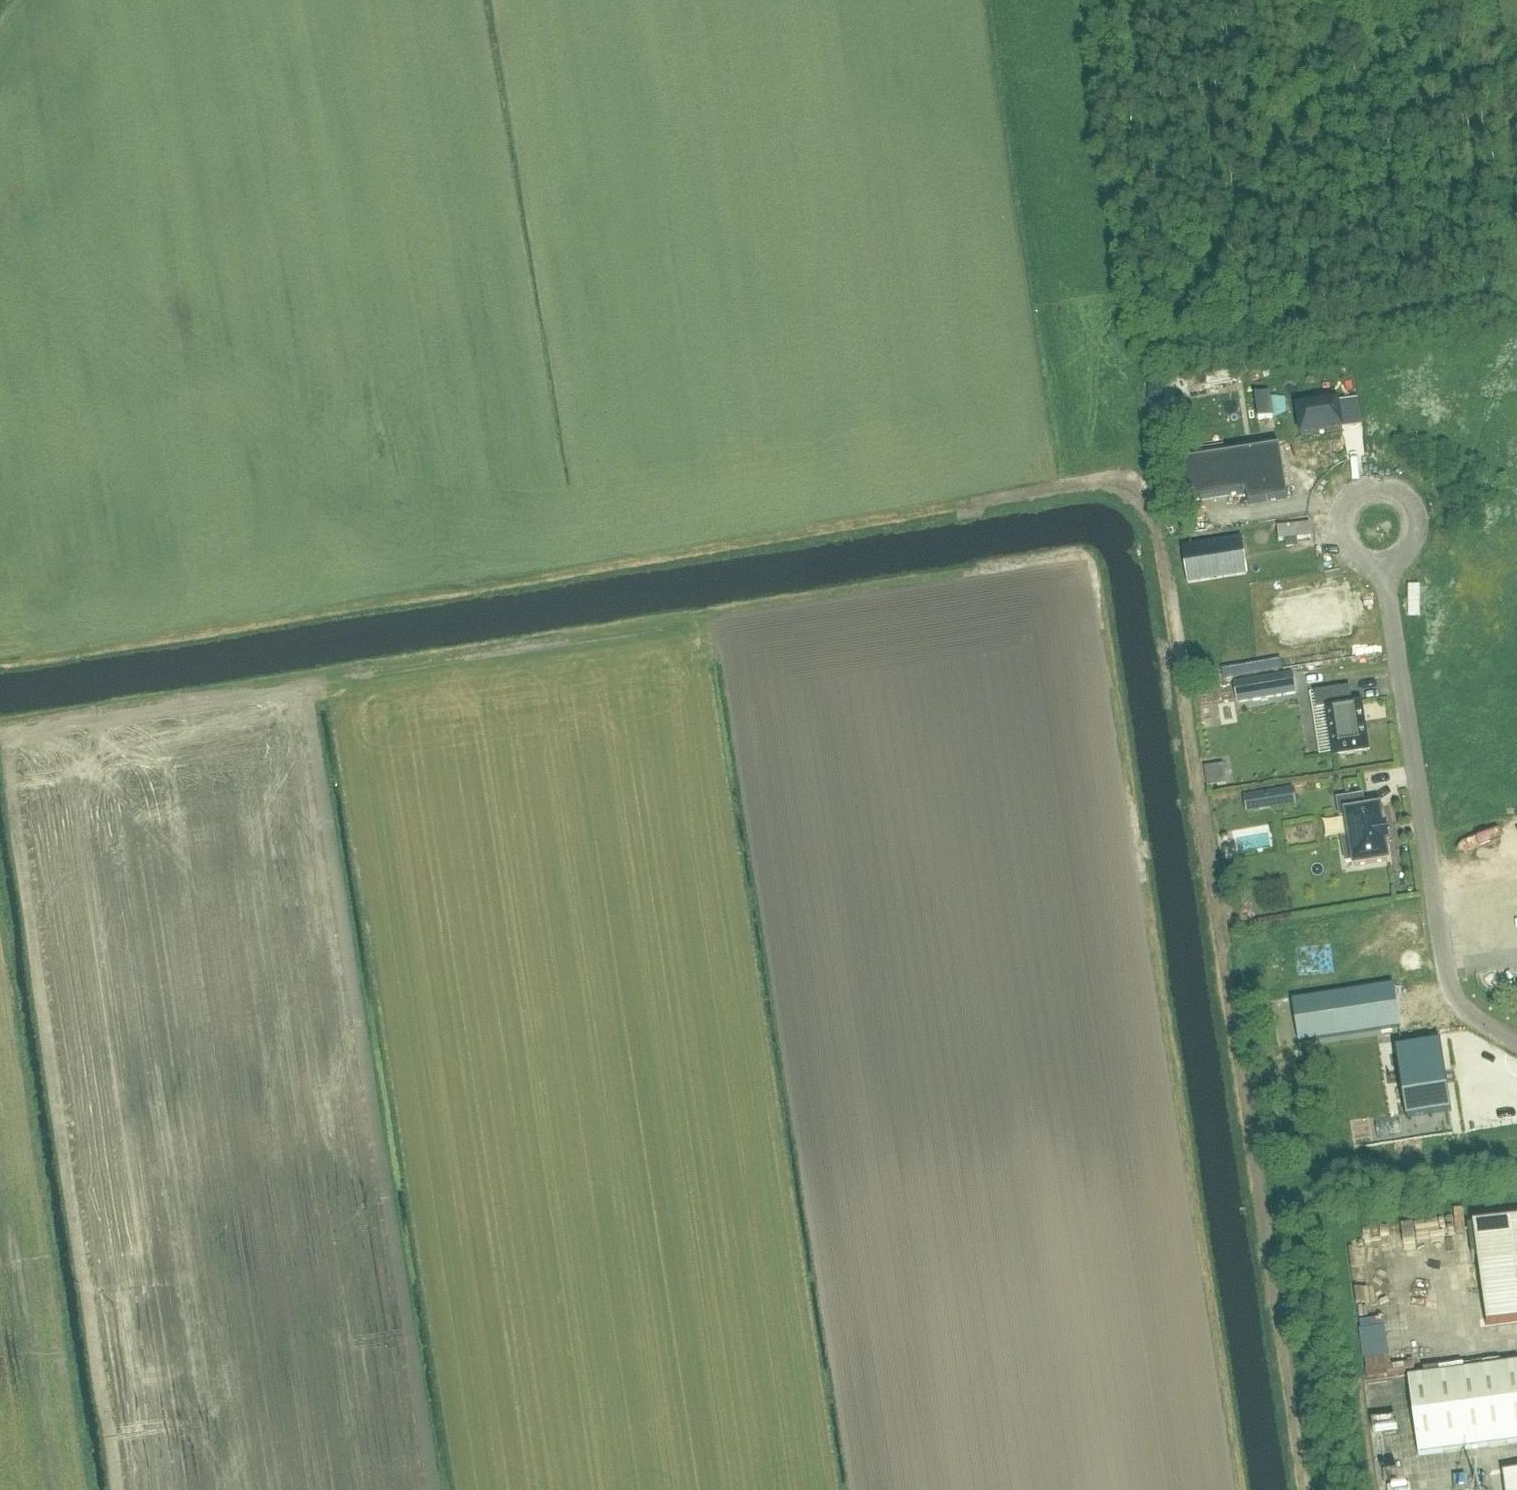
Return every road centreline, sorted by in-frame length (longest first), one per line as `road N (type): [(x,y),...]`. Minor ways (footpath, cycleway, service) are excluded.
road 1 (unclassified): [(1516,1042),(1476,1021),(1448,983),(1386,566)]
road 2 (unclassified): [(1386,566),(1403,557),(1415,529),(1399,499),(1373,493),(1349,507),(1341,531),(1348,552),(1374,567)]

